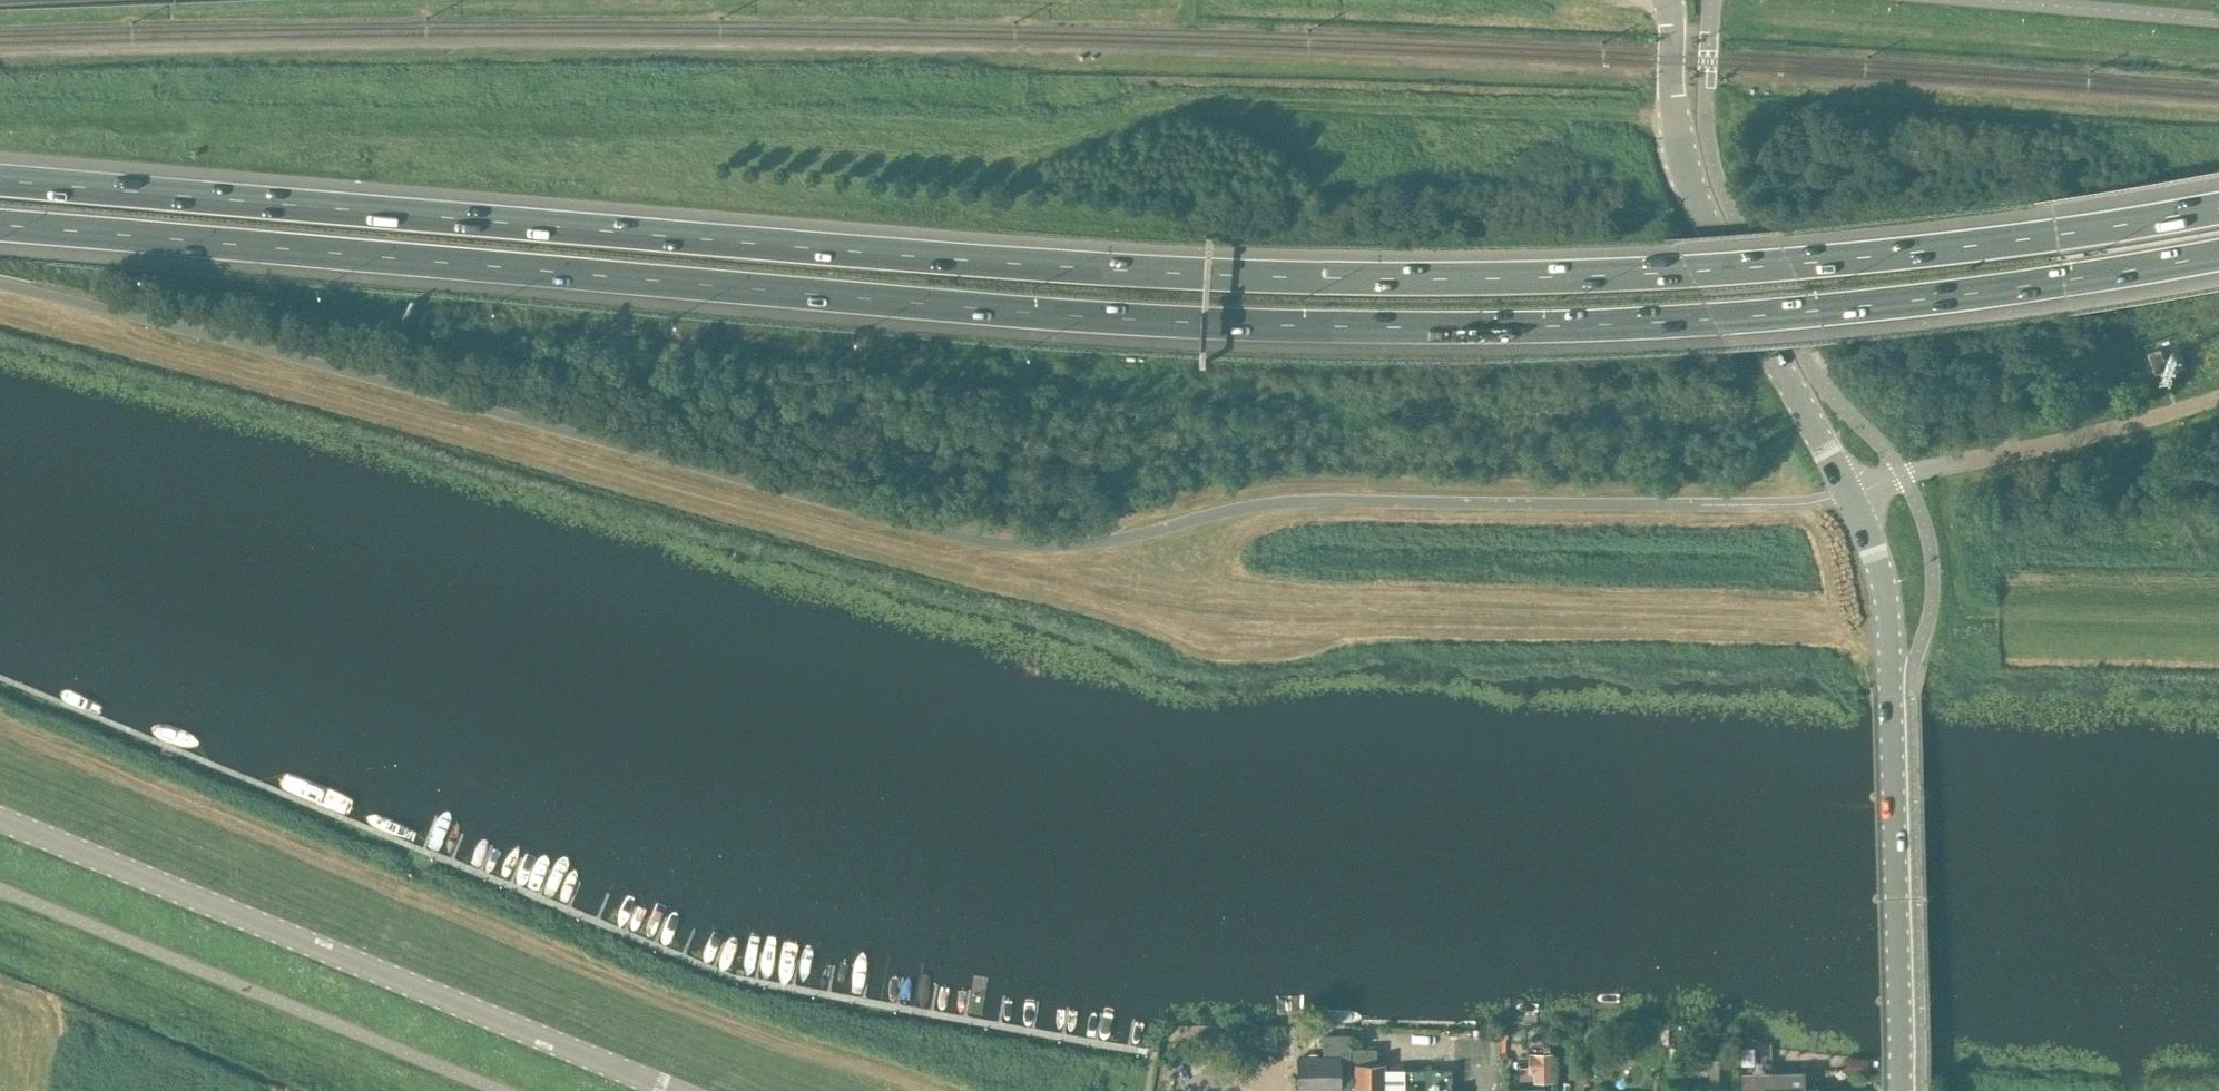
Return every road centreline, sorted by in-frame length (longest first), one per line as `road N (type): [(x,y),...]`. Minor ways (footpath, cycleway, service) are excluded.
road 1 (motorway): [(0,223),(993,306),(1348,324),(1553,324),(1817,307),(2218,251)]
road 2 (motorway): [(2218,205),(1792,260),(1349,276),(1010,260),(0,178)]
road 3 (tertiary): [(686,1090),(0,819)]
road 4 (tertiary): [(1904,1090),(1890,584),(1849,495)]
road 5 (tertiary): [(1849,495),(1683,171),(1669,0)]
road 6 (unclassified): [(2218,396),(1904,474),(1849,495)]
road 7 (track): [(1932,608),(2218,616)]

